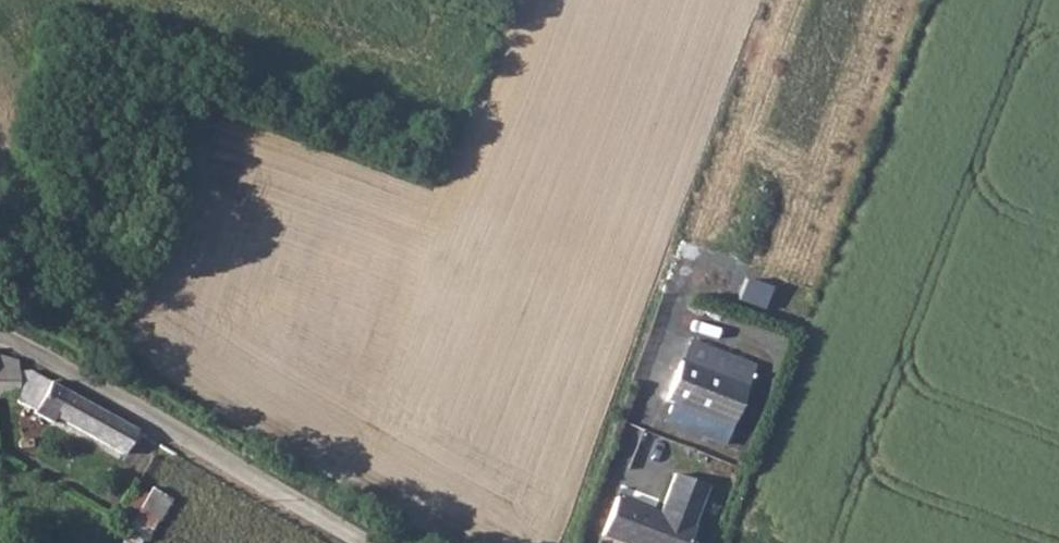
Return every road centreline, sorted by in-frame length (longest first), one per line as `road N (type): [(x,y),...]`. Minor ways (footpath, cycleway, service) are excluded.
road 1 (unclassified): [(353,542),(0,344)]

